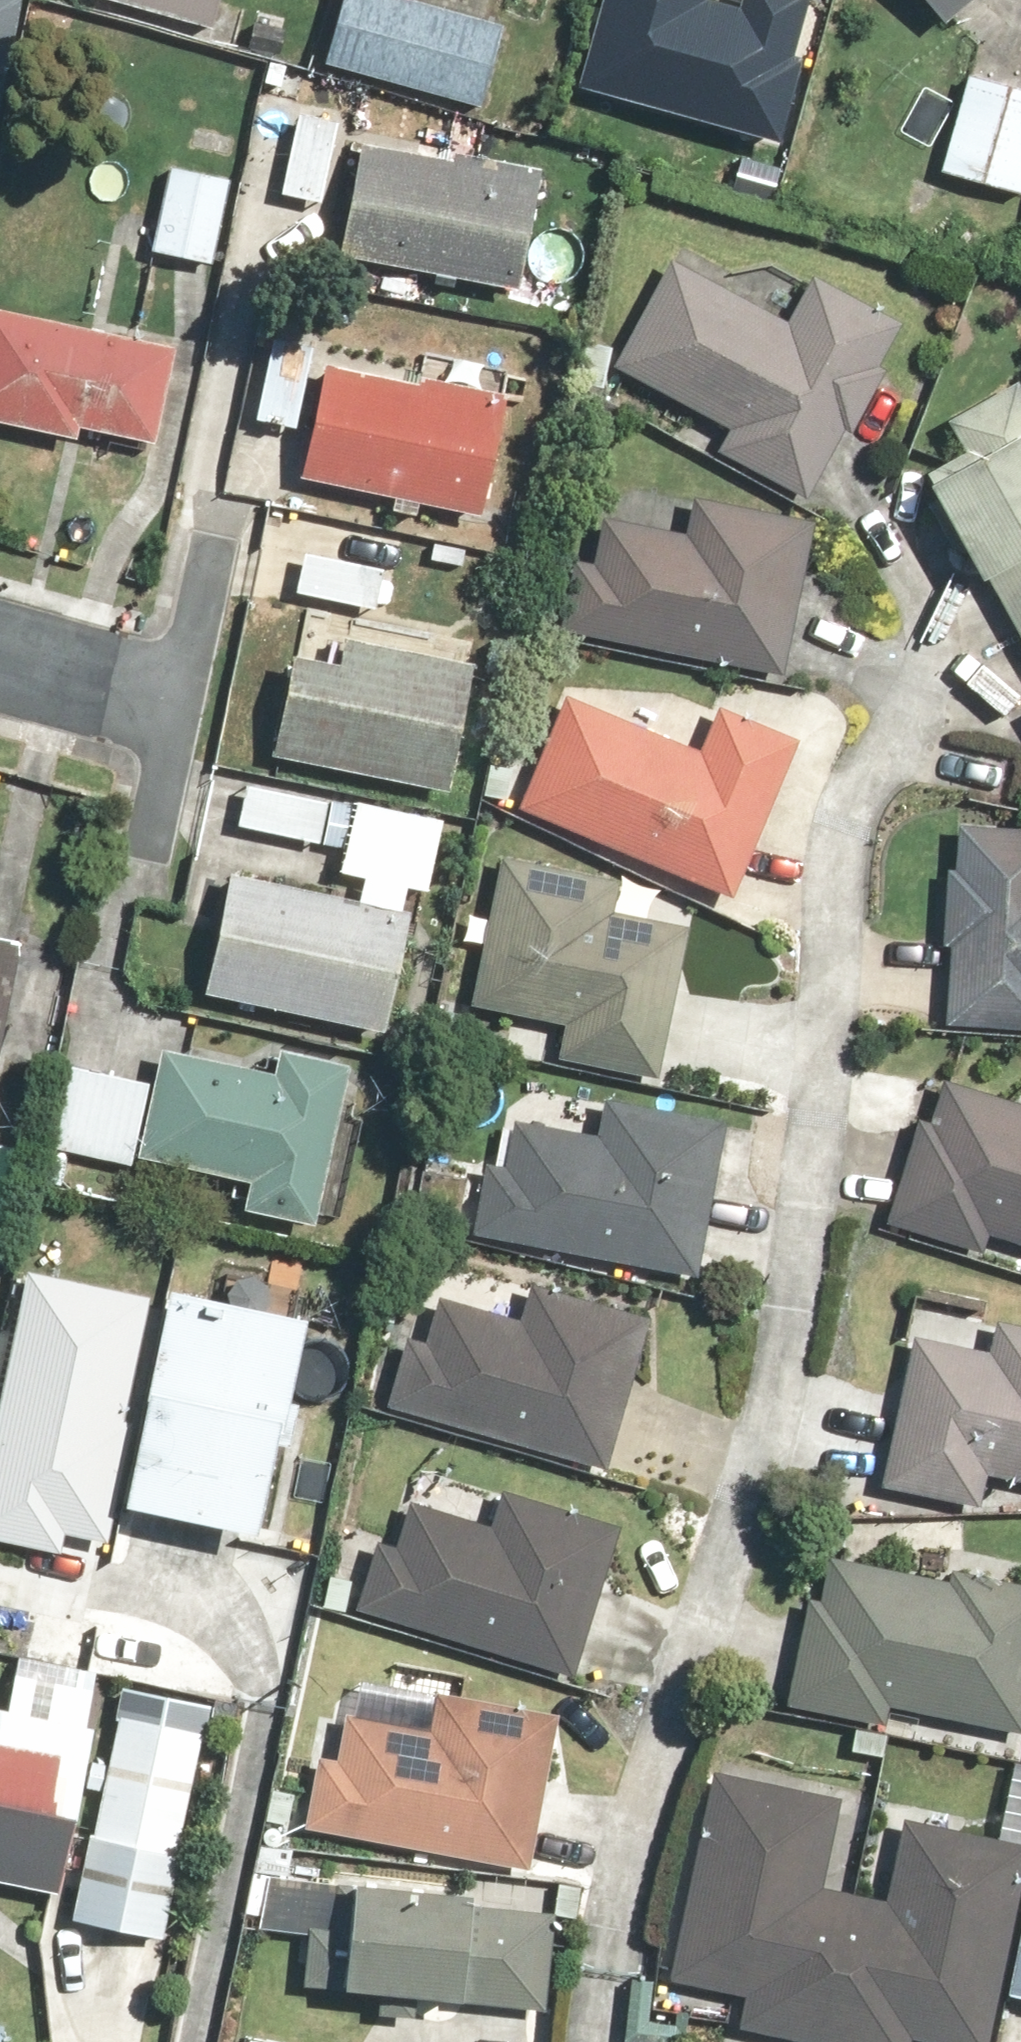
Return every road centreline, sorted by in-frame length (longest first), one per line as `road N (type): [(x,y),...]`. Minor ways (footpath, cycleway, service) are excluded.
road 1 (residential): [(916,665),(854,811),(788,1332),(745,1496),(597,1962),(591,2041)]
road 2 (residential): [(0,641),(164,683)]

